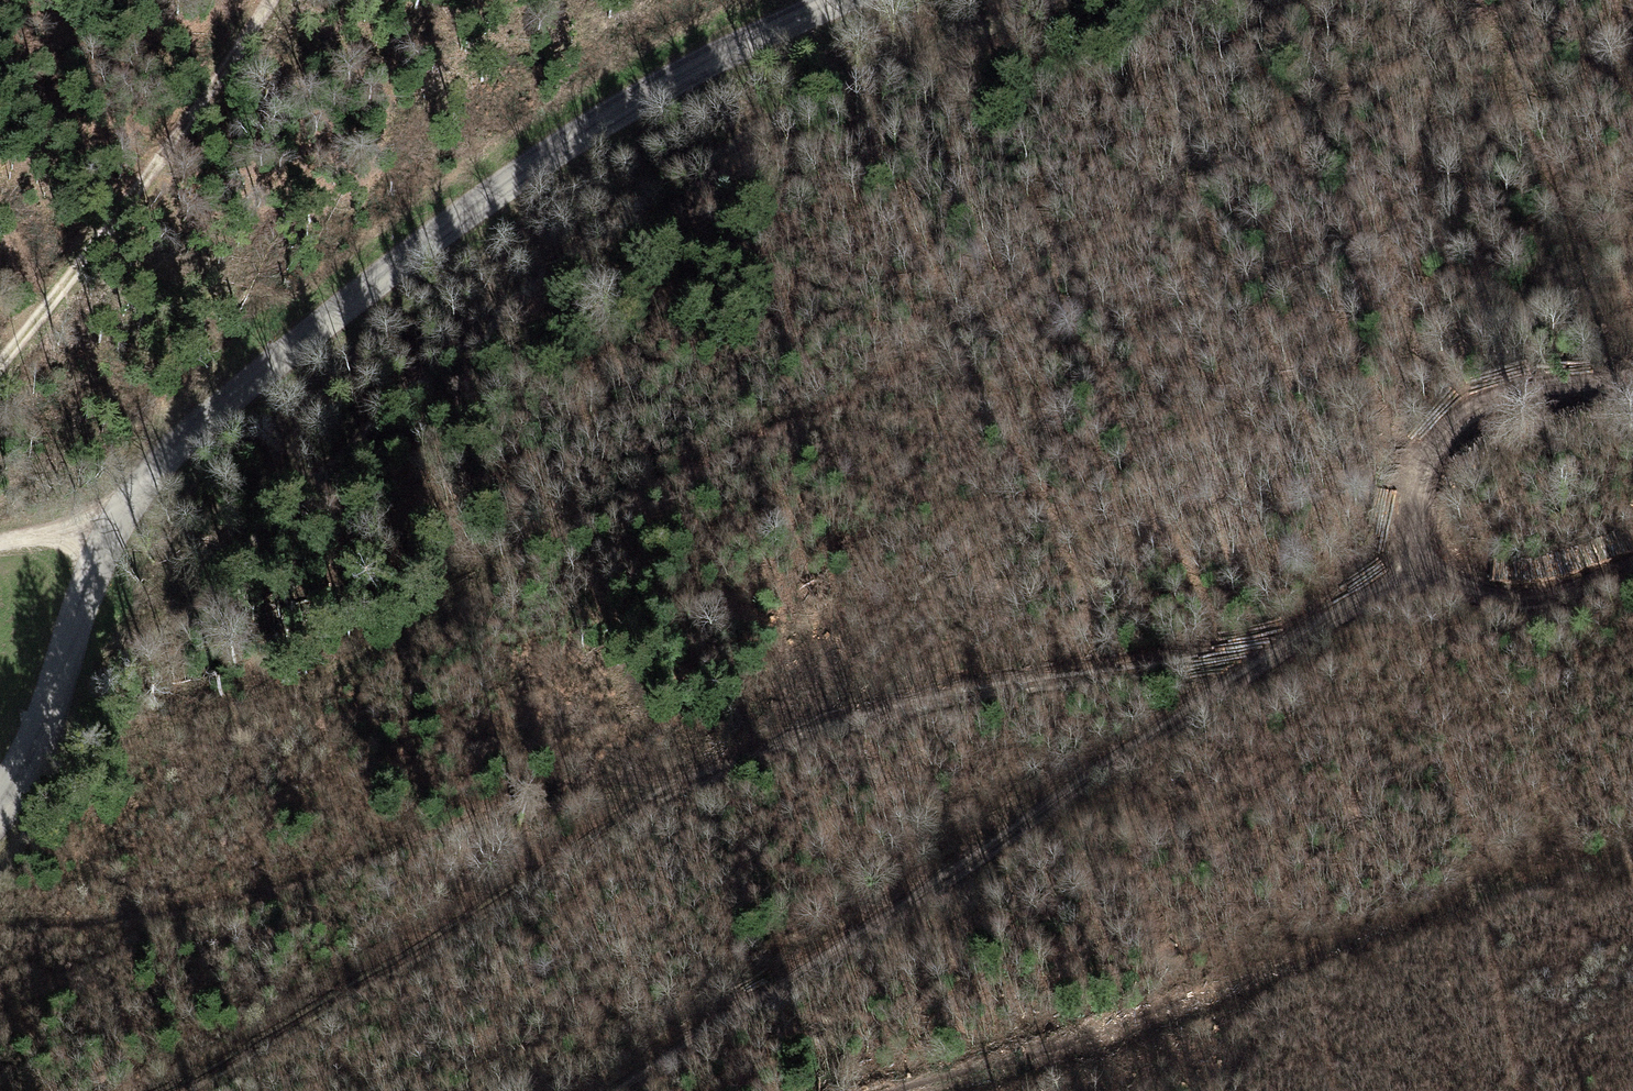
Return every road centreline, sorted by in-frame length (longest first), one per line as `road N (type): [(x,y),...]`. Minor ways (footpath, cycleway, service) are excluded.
road 1 (track): [(44,749),(136,743),(345,668),(684,473),(977,330),(1124,228),(1284,133),(1539,0)]
road 2 (track): [(1274,652),(941,695),(696,774),(465,821),(363,855),(286,893),(153,931),(0,937)]
road 3 (unclassified): [(0,819),(33,774),(111,546),(154,467),(231,393),(556,150),(830,0)]
road 4 (track): [(1430,566),(1274,652),(618,1090)]
road 5 (track): [(1632,560),(1533,598),(1464,588),(1421,551),(1416,509),(1433,451),(1468,417),(1535,391),(1632,378)]
road 6 (track): [(270,0),(0,367)]

